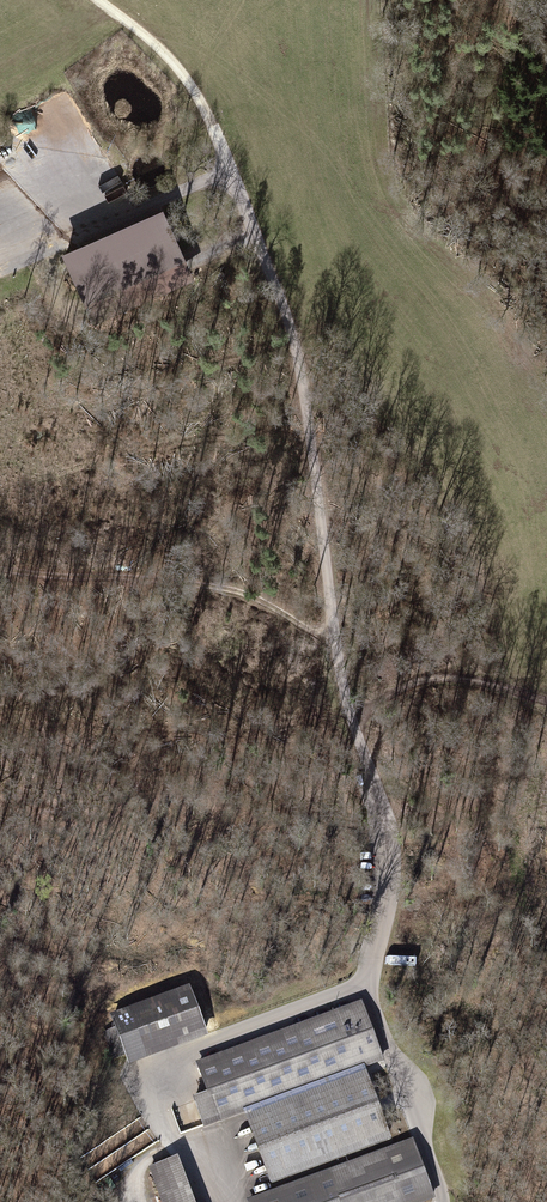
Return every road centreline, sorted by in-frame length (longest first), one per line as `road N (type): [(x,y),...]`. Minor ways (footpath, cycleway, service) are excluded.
road 1 (track): [(354,684),(305,618),(253,593),(121,582)]
road 2 (track): [(354,684),(501,678),(546,687)]
road 3 (track): [(99,0),(183,73),(214,127)]

